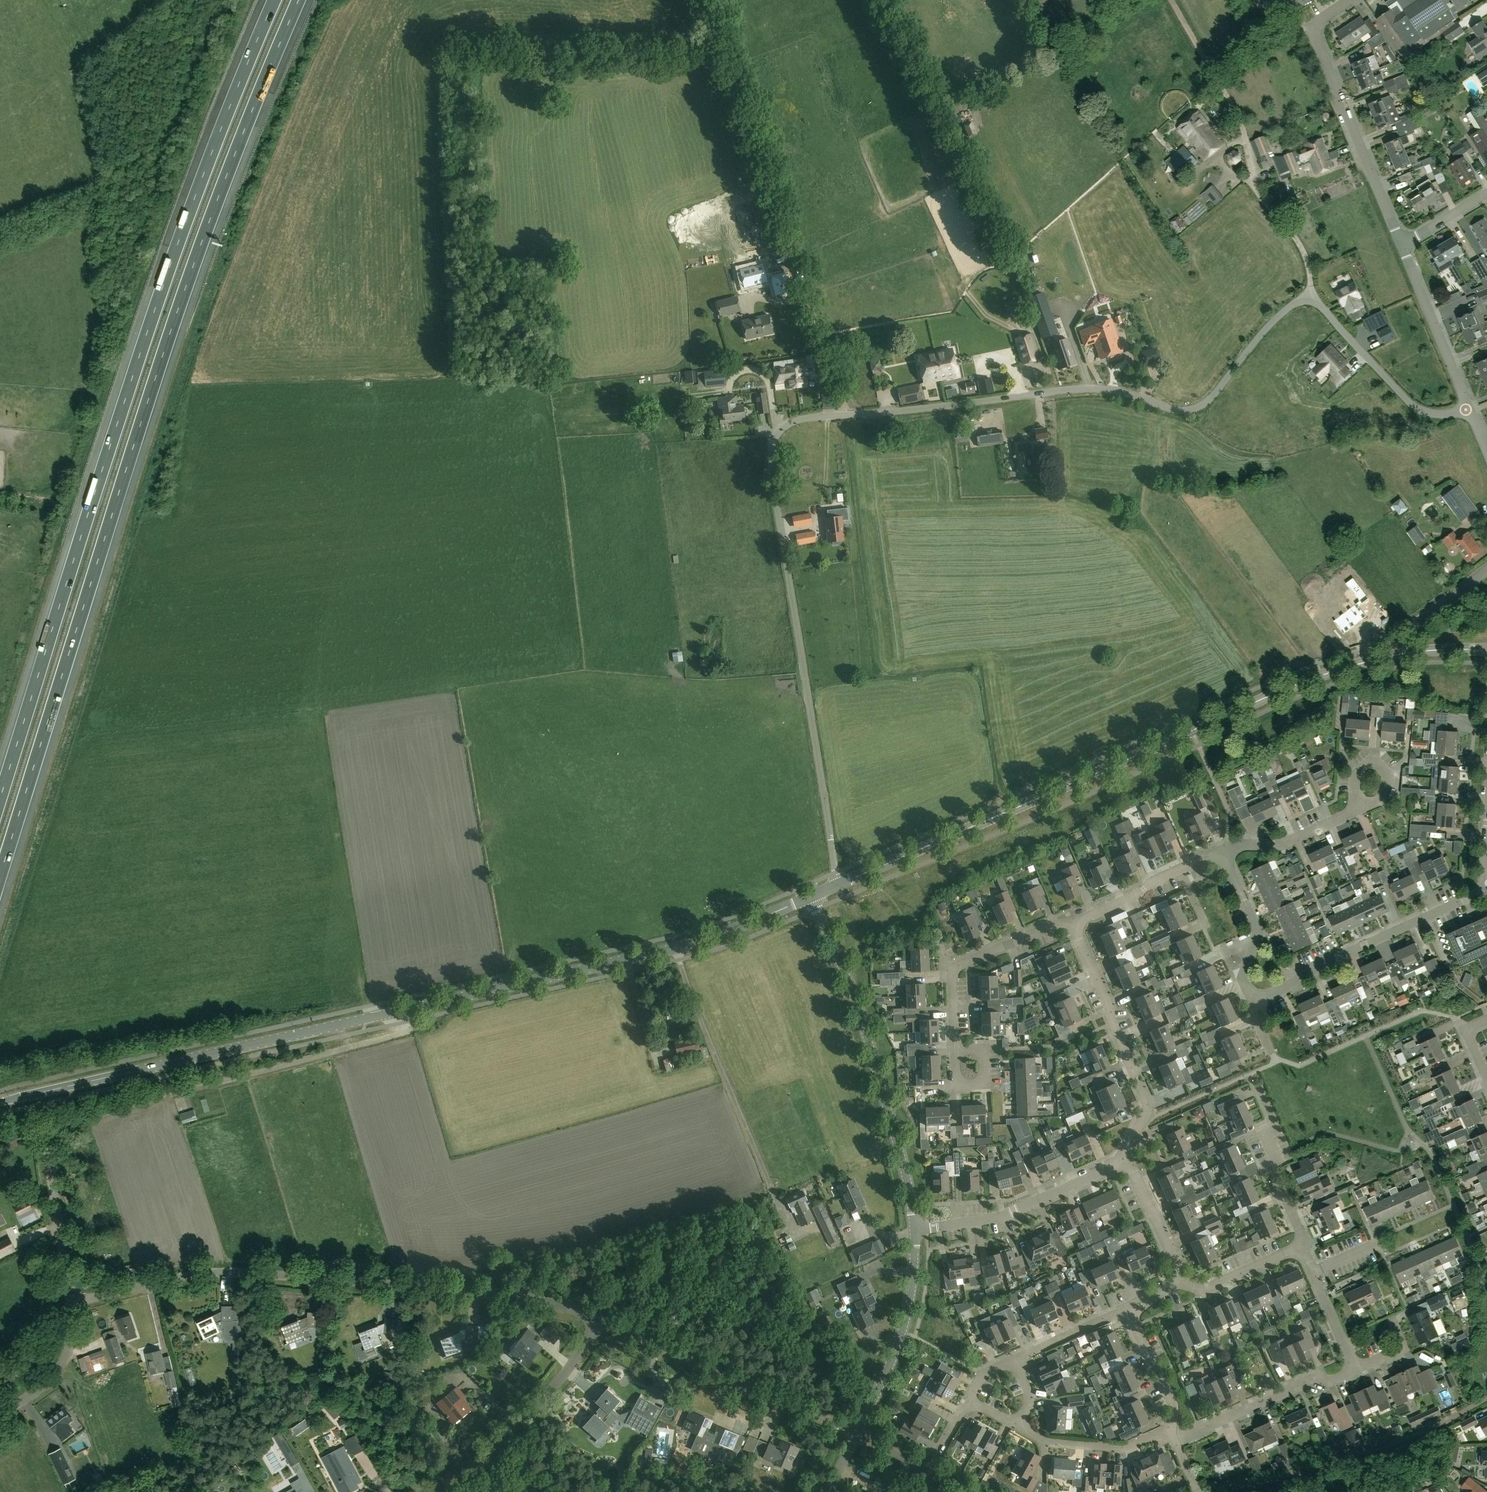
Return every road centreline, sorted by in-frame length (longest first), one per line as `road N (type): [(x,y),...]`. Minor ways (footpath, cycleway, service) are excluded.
road 1 (residential): [(838,884),(771,471),(779,431),(817,417),(1081,389),(1188,411),(1210,398),(1274,320),(1312,295)]
road 2 (motorway): [(0,878),(154,381),(299,0)]
road 3 (motorway): [(274,0),(178,241),(0,802)]
road 4 (tertiary): [(838,884),(1287,689),(1383,659),(1486,648)]
road 5 (tertiary): [(0,1102),(675,948)]
road 6 (track): [(820,334),(950,315),(981,275),(1015,264),(1025,246),(1221,79),(1312,26)]
road 7 (unclassified): [(603,1320),(528,1297),(259,1273),(200,1273),(71,1302)]
road 8 (track): [(849,415),(707,0)]
road 9 (residential): [(915,1231),(863,1022),(811,896)]
road 10 (residential): [(1312,295),(1306,256),(1253,183),(1241,119),(1174,0)]
road 11 (residential): [(1402,250),(1312,26),(1352,0)]
road 12 (residential): [(857,1433),(603,1320)]
road 13 (residential): [(778,1203),(675,948)]
road 14 (residential): [(1483,889),(1265,995),(1245,992)]
road 15 (residential): [(1125,1161),(1148,1107),(1073,922)]
road 16 (residential): [(424,1491),(521,1421),(603,1320)]
road 17 (residential): [(915,1231),(996,1219),(1125,1161)]
road 18 (residential): [(857,1433),(908,1313),(915,1231)]
road 19 (residential): [(1073,922),(953,966),(956,1048)]
road 20 (residential): [(1312,295),(1411,401),(1436,414),(1467,408)]
road 21 (residential): [(1174,1440),(1314,1378),(1330,1382),(1355,1370)]
road 22 (unclassified): [(71,1302),(45,1129)]
road 23 (residential): [(1304,1243),(1273,1166),(1265,1135),(1277,1130),(1260,1088)]
road 24 (residential): [(1467,408),(1402,250)]
road 25 (residential): [(1169,1429),(1125,1447),(1045,1441),(1017,1427)]
road 26 (residential): [(1245,992),(1241,977),(1256,925),(1224,850)]
road 27 (residential): [(1224,850),(1284,845),(1364,802)]
road 28 (tertiary): [(675,948),(811,896)]
road 29 (unclassified): [(0,1415),(58,1371),(70,1339),(71,1302)]
road 30 (residential): [(1181,1282),(1125,1161)]
road 31 (residential): [(1181,1282),(1217,1286),(1304,1243)]
road 32 (residential): [(1169,1429),(1173,1406),(1131,1312)]
road 33 (residential): [(1014,1357),(1131,1312)]
road 34 (residential): [(968,1491),(857,1433)]
road 35 (residential): [(1073,922),(1180,869)]

